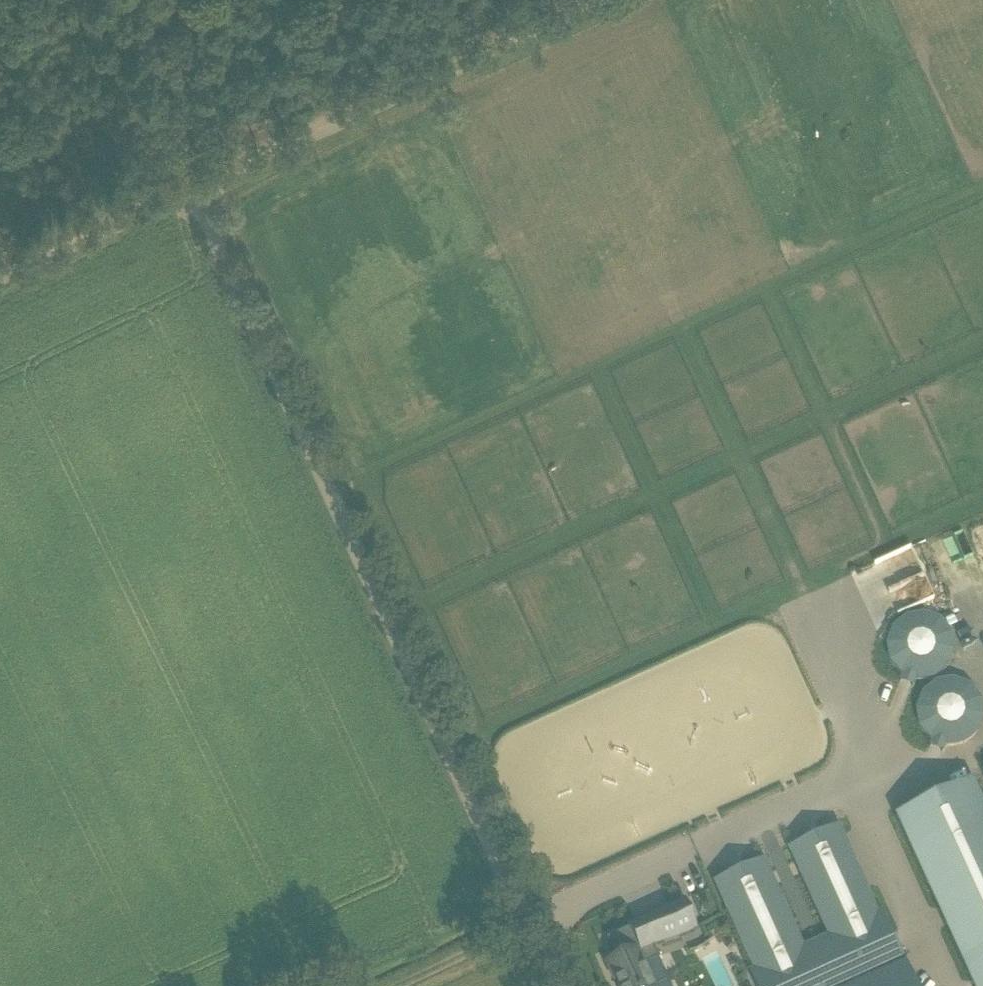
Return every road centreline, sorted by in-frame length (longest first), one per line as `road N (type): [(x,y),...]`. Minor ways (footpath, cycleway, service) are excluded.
road 1 (unclassified): [(193,194),(561,985)]
road 2 (unclassified): [(193,194),(243,180),(625,0)]
road 3 (track): [(0,280),(193,194)]
road 4 (track): [(413,985),(535,929)]

